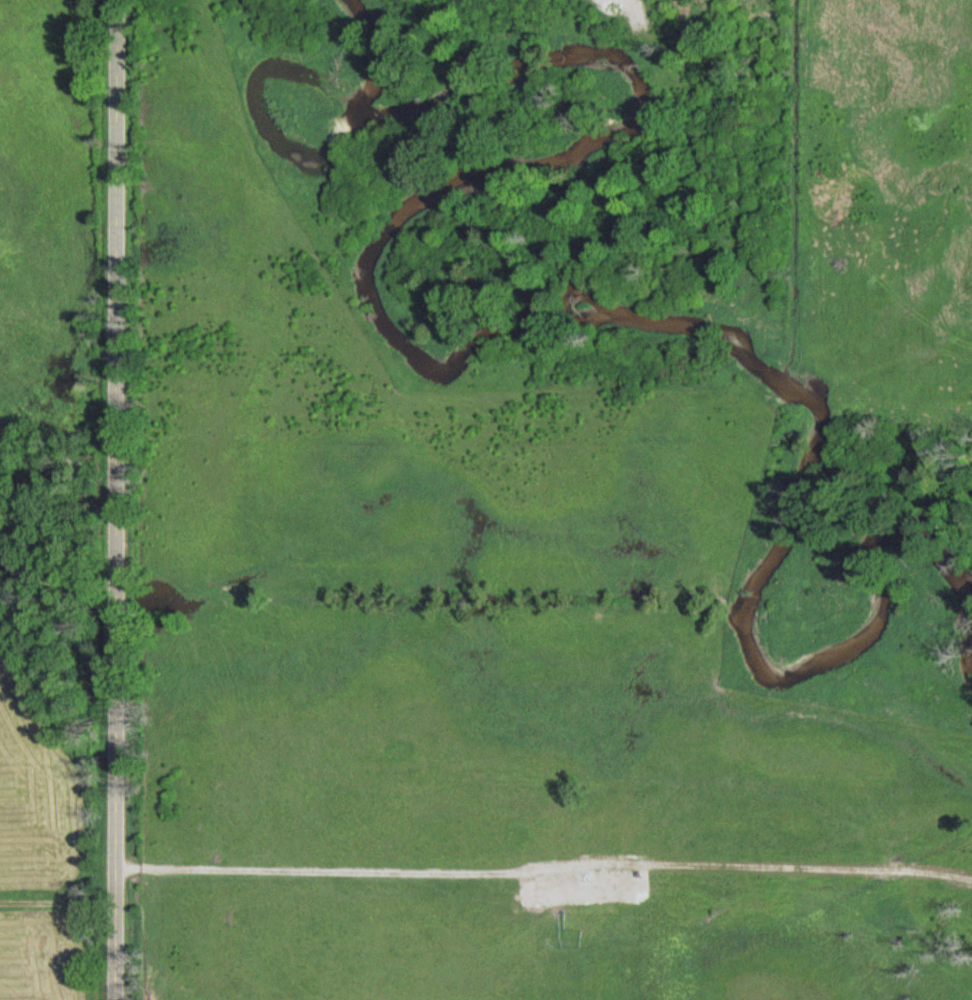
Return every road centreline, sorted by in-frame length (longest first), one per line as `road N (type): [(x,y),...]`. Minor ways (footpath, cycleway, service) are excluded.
road 1 (residential): [(112,999),(115,0)]

